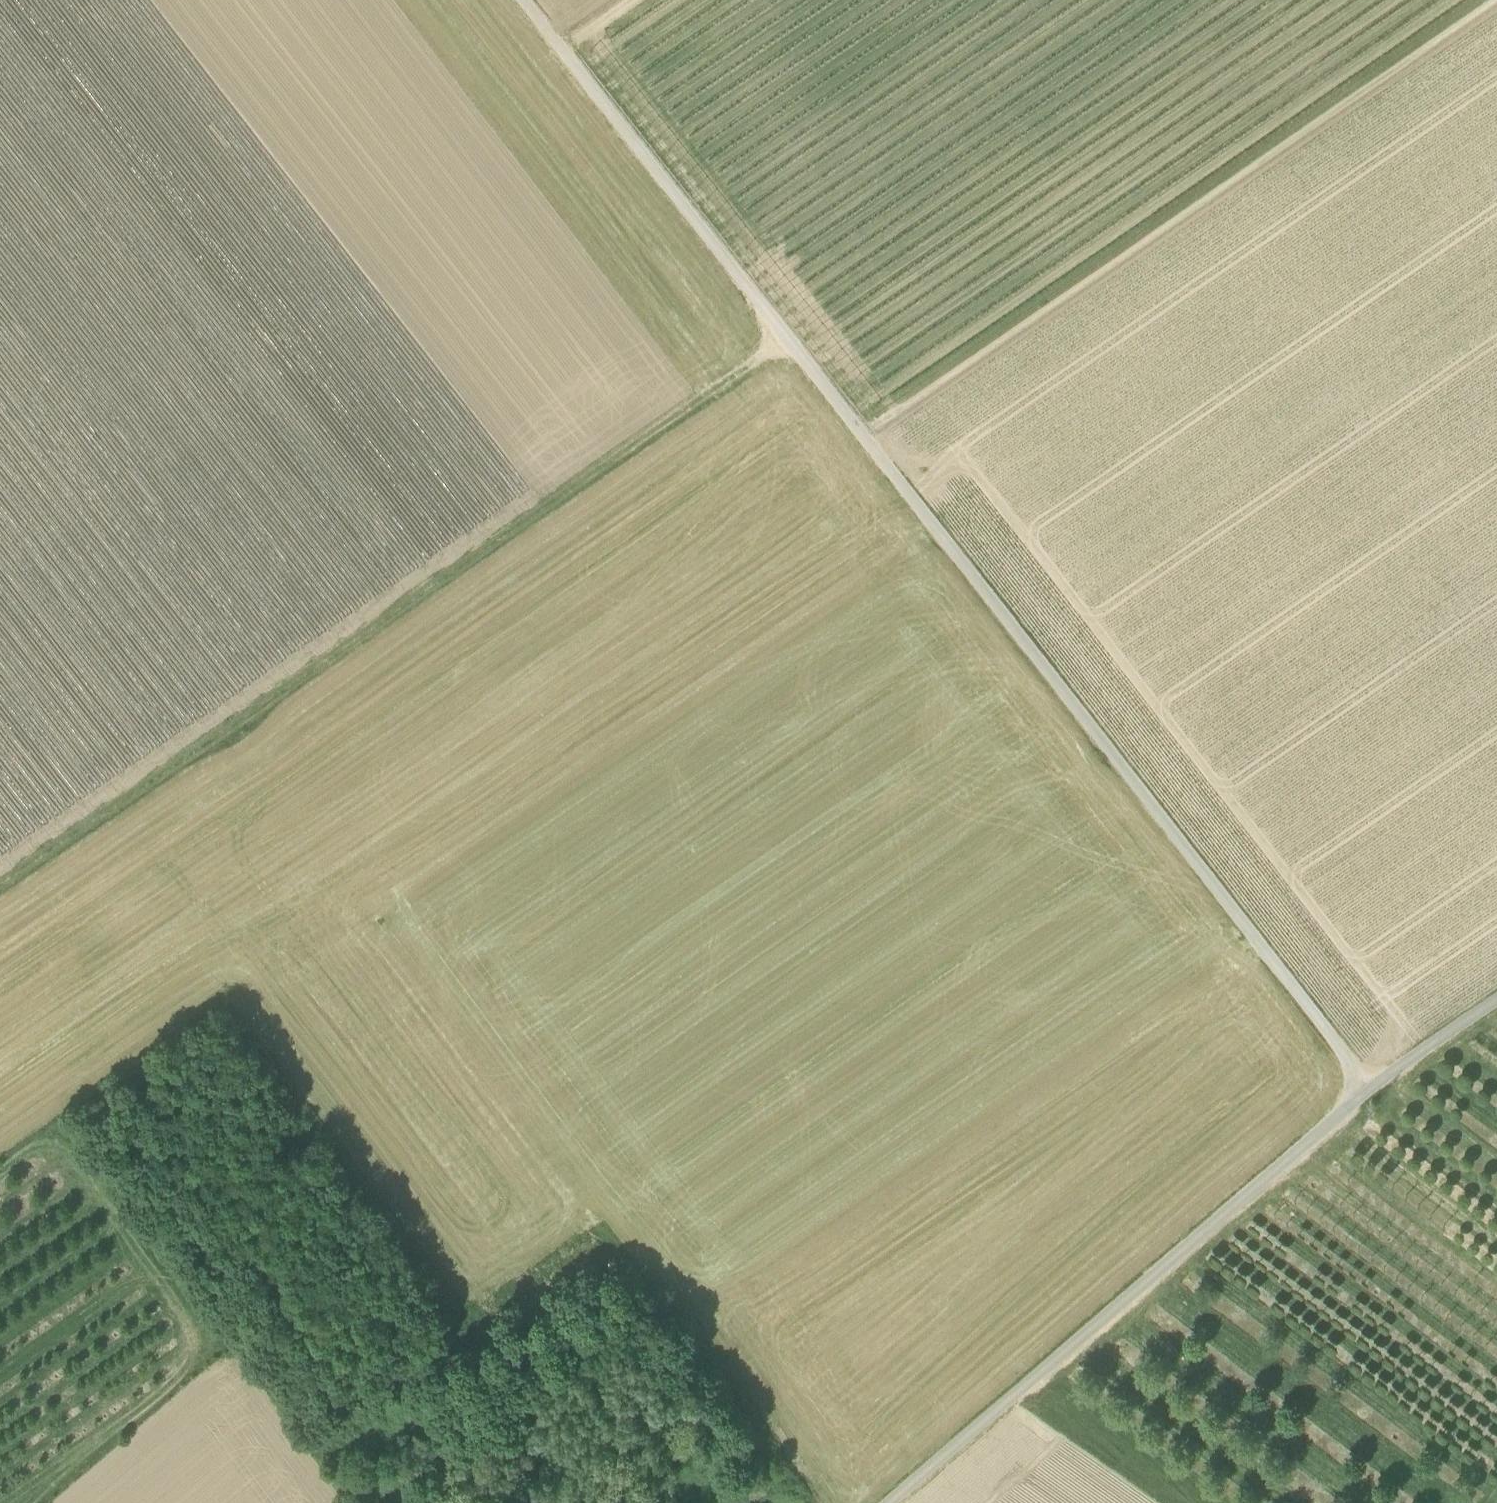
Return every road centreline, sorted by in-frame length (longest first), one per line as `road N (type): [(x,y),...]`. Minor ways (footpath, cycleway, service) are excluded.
road 1 (track): [(526,0),(1371,1087)]
road 2 (track): [(0,888),(791,342)]
road 3 (track): [(887,1502),(1371,1087),(1496,1000)]

